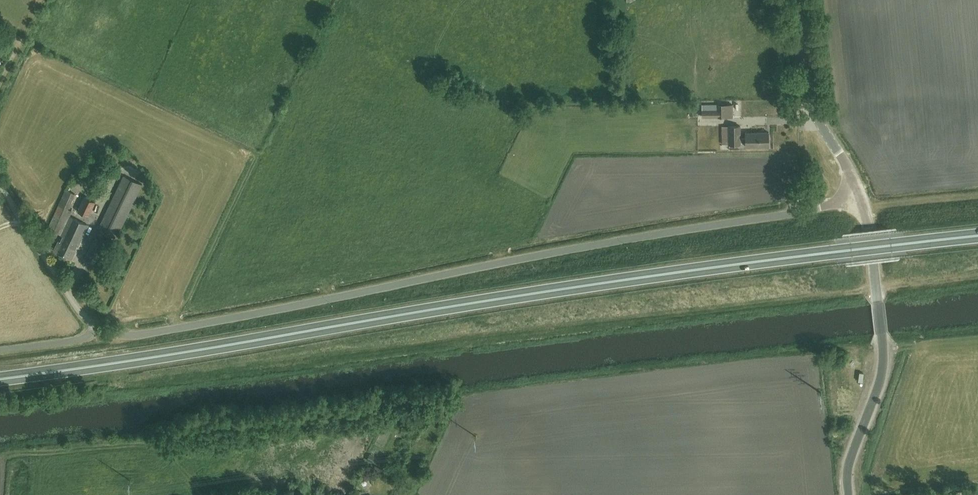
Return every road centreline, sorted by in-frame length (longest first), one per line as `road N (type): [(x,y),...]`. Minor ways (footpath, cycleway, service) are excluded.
road 1 (trunk): [(0,378),(500,298),(977,235)]
road 2 (unclassified): [(860,193),(128,335),(88,320),(0,186)]
road 3 (tertiary): [(848,494),(849,463),(884,359),(860,193)]
road 4 (tertiary): [(860,193),(811,102),(796,0)]

